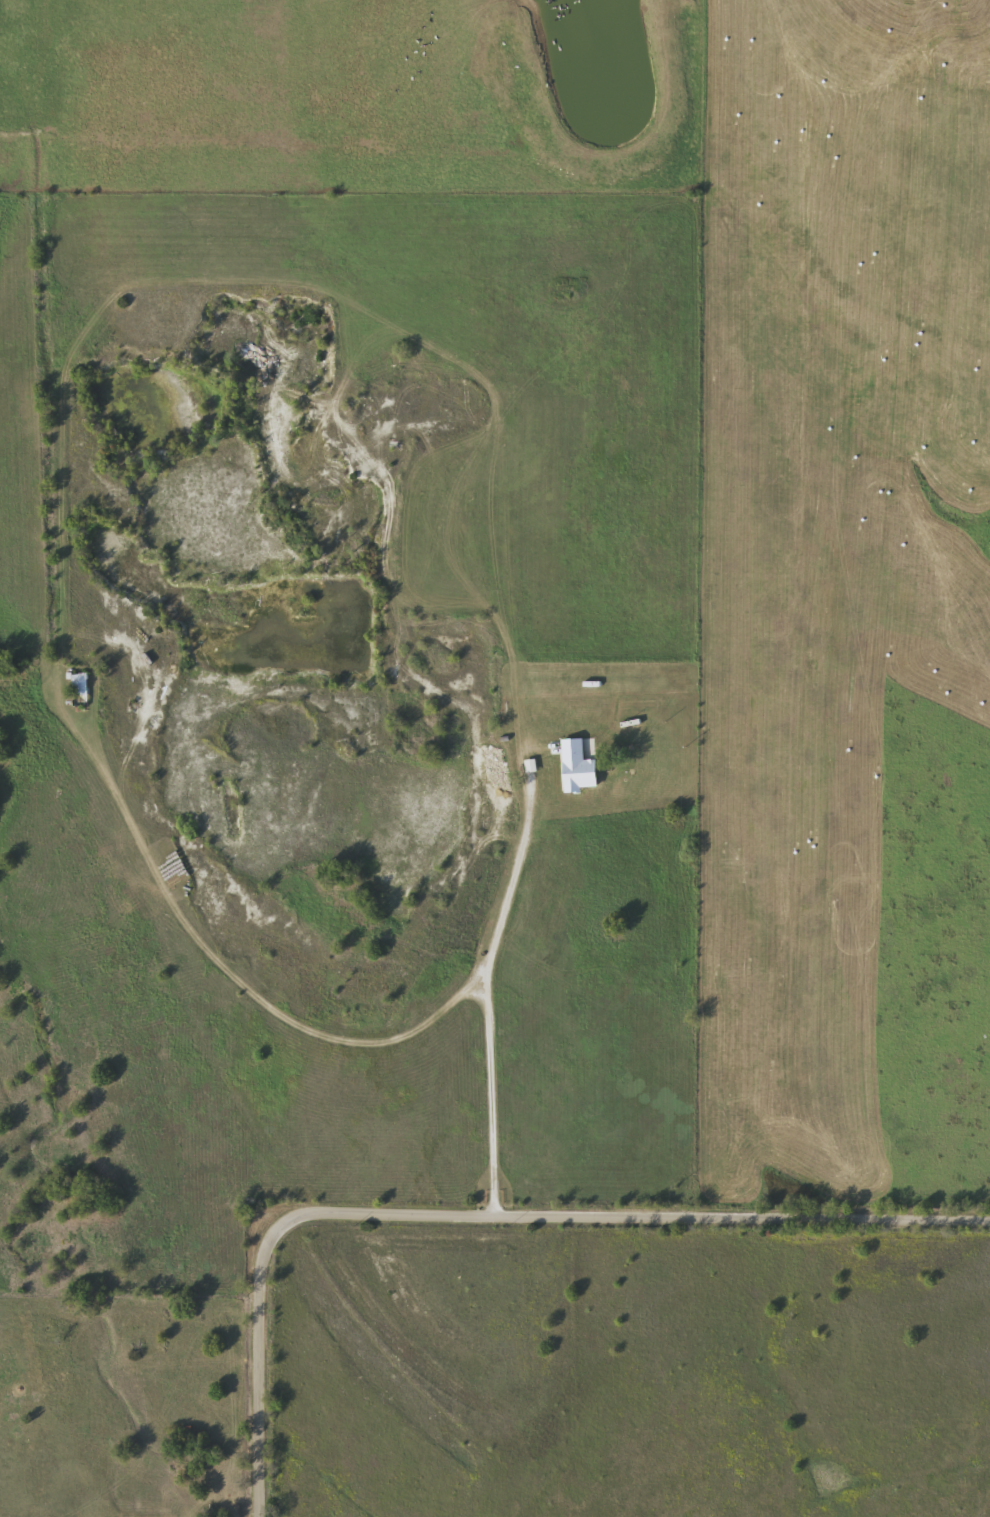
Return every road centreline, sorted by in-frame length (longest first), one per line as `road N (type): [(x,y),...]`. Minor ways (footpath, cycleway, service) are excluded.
road 1 (residential): [(263,1516),(267,1260),(277,1231),(298,1213),(323,1205),(989,1214)]

